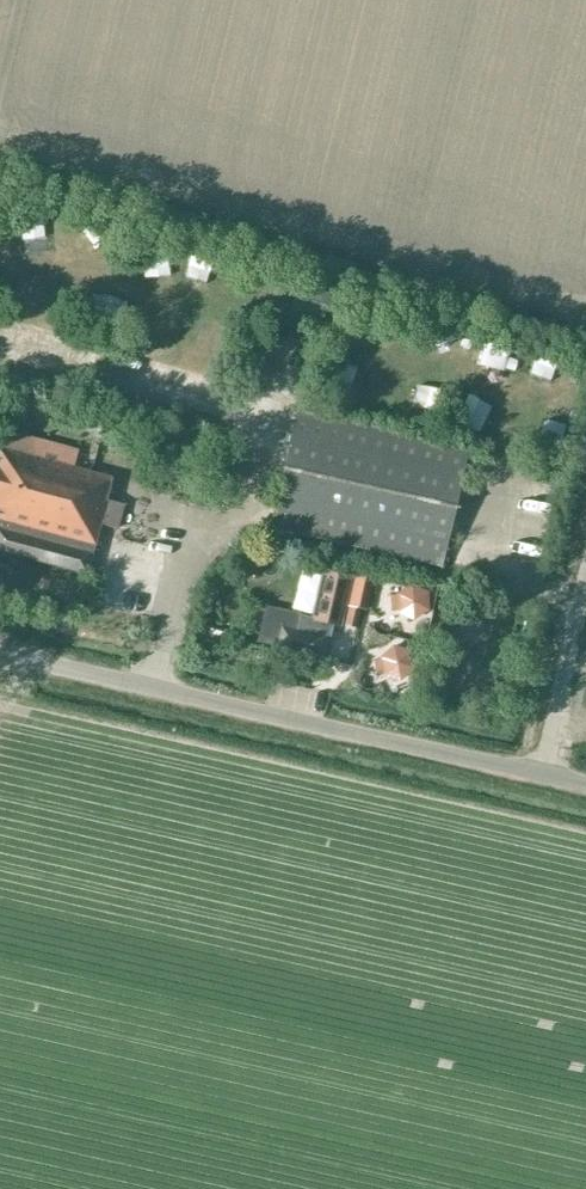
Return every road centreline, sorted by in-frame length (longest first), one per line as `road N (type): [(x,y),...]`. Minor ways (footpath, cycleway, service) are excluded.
road 1 (unclassified): [(585,783),(0,660)]

